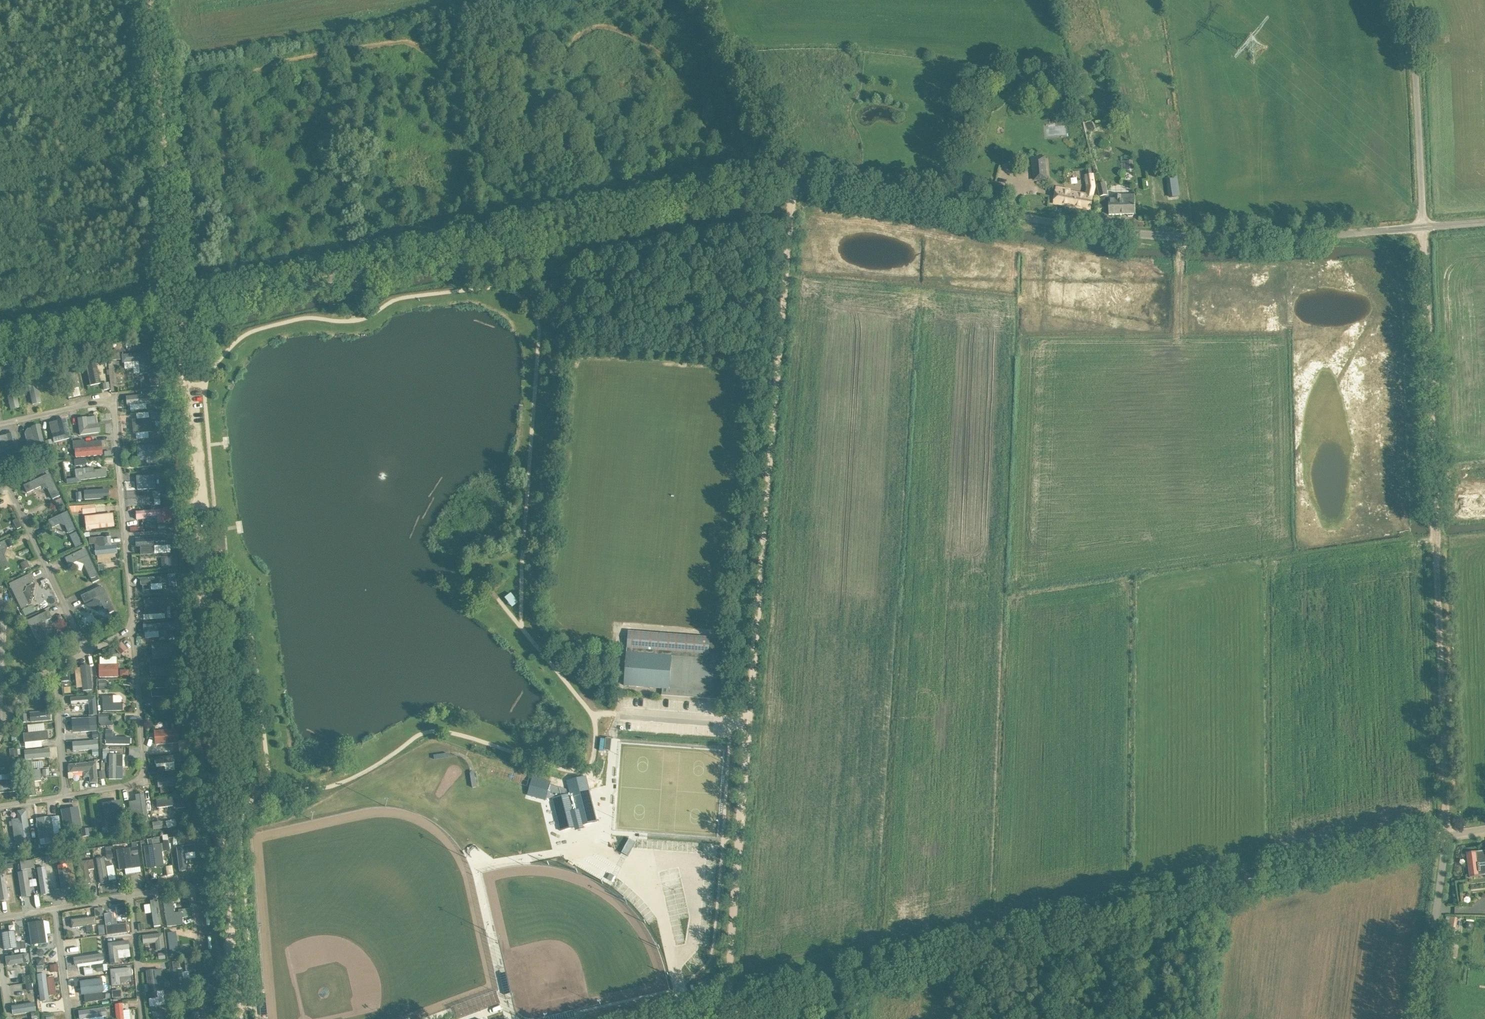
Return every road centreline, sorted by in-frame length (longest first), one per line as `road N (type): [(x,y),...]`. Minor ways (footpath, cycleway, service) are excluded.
road 1 (unclassified): [(1423,227),(1278,237),(1157,235),(782,181),(0,350)]
road 2 (track): [(150,0),(235,1018)]
road 3 (track): [(749,723),(792,181),(702,0)]
road 4 (unclassified): [(725,1010),(1443,838)]
road 5 (track): [(1443,838),(1423,227)]
road 6 (unclassified): [(725,1010),(749,723)]
road 7 (unclassified): [(1423,227),(1414,42),(1402,0)]
road 8 (unclassified): [(1418,1018),(1443,838)]

